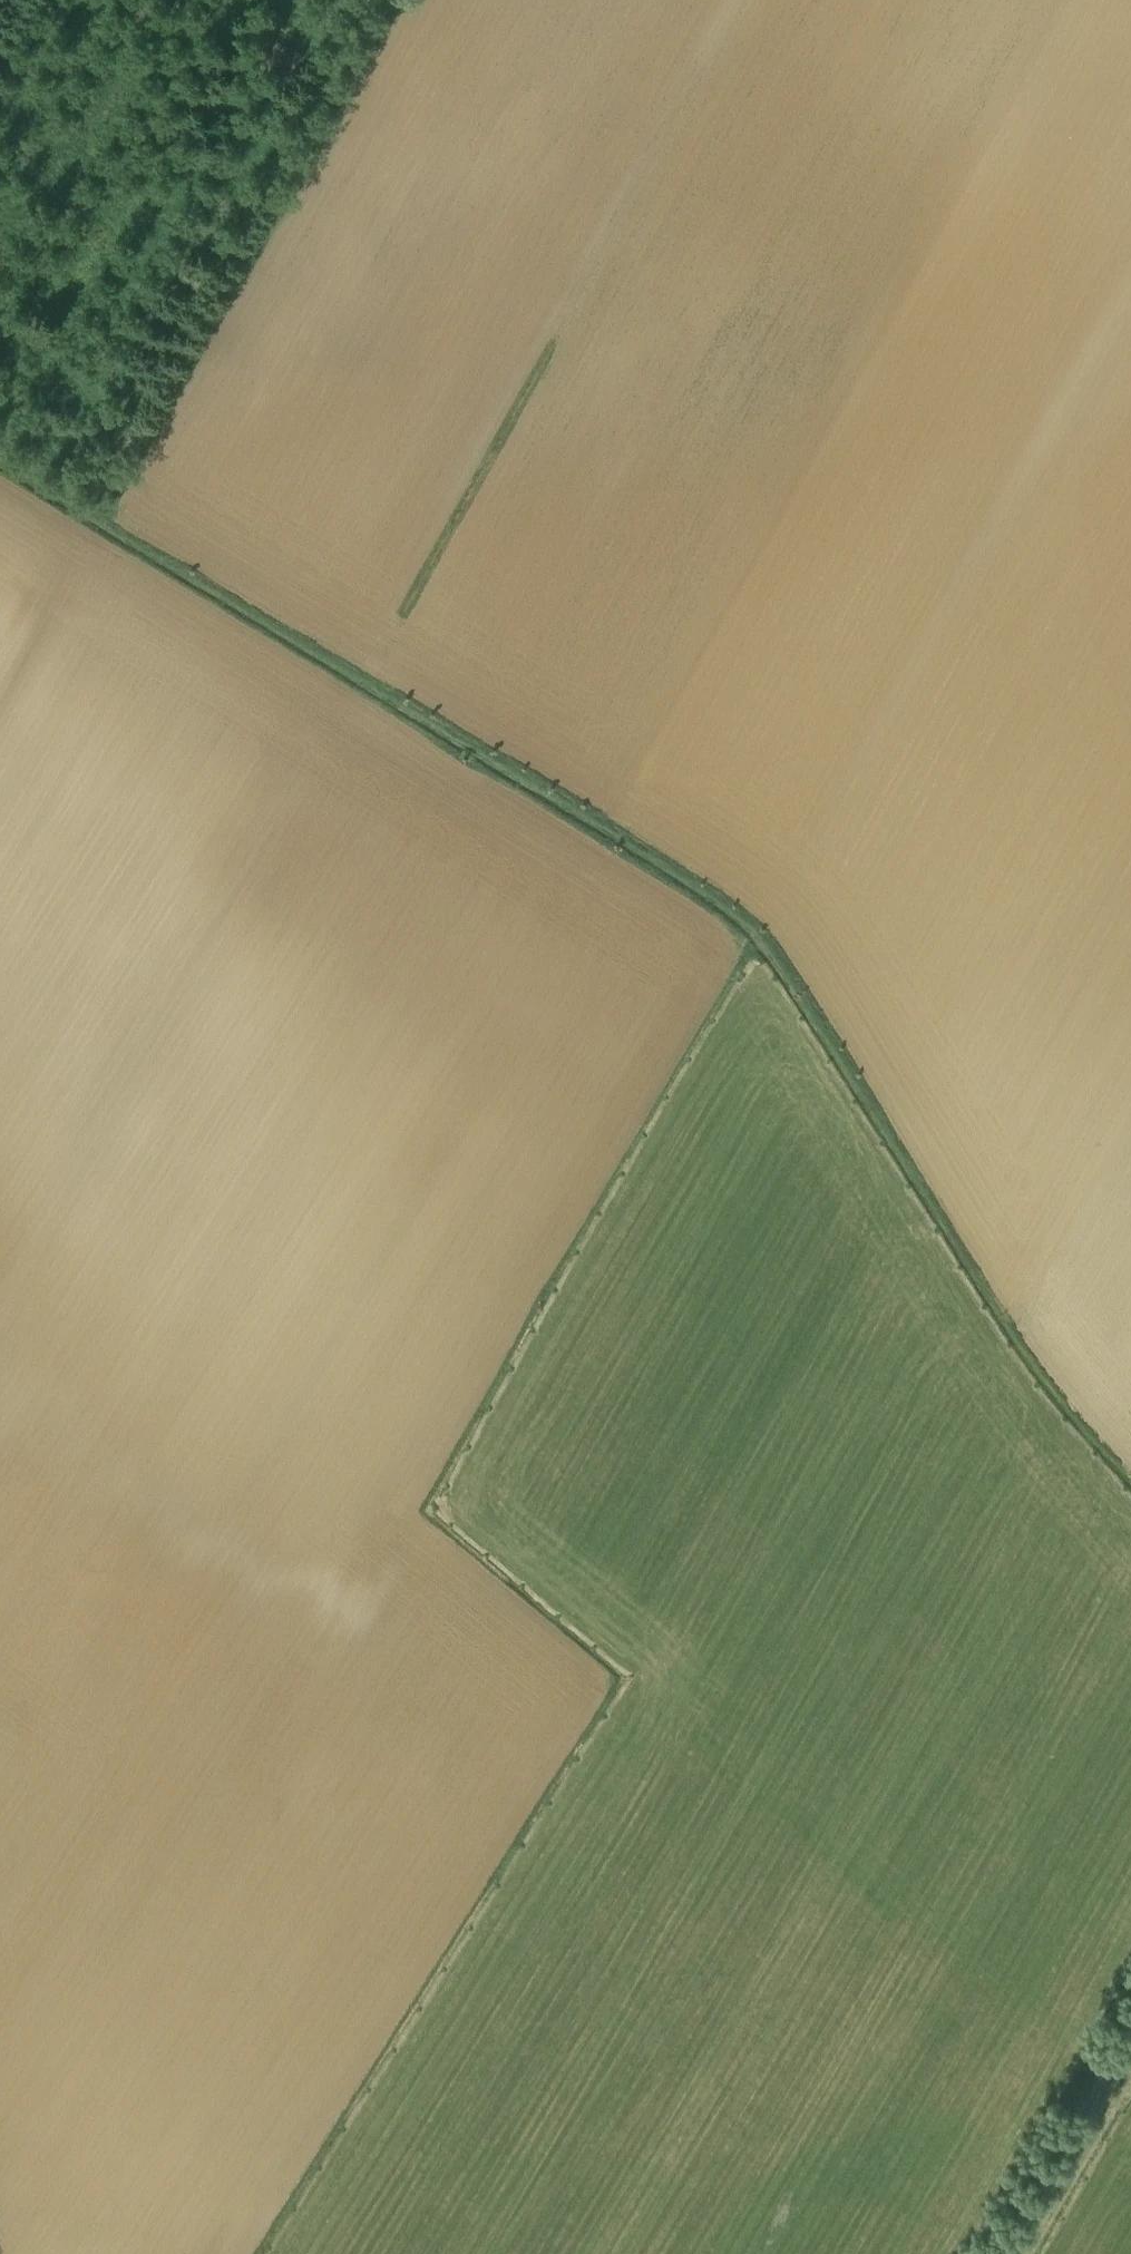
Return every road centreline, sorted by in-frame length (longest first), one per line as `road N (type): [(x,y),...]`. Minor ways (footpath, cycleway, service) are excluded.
road 1 (unclassified): [(1011,2253),(1130,2043)]

